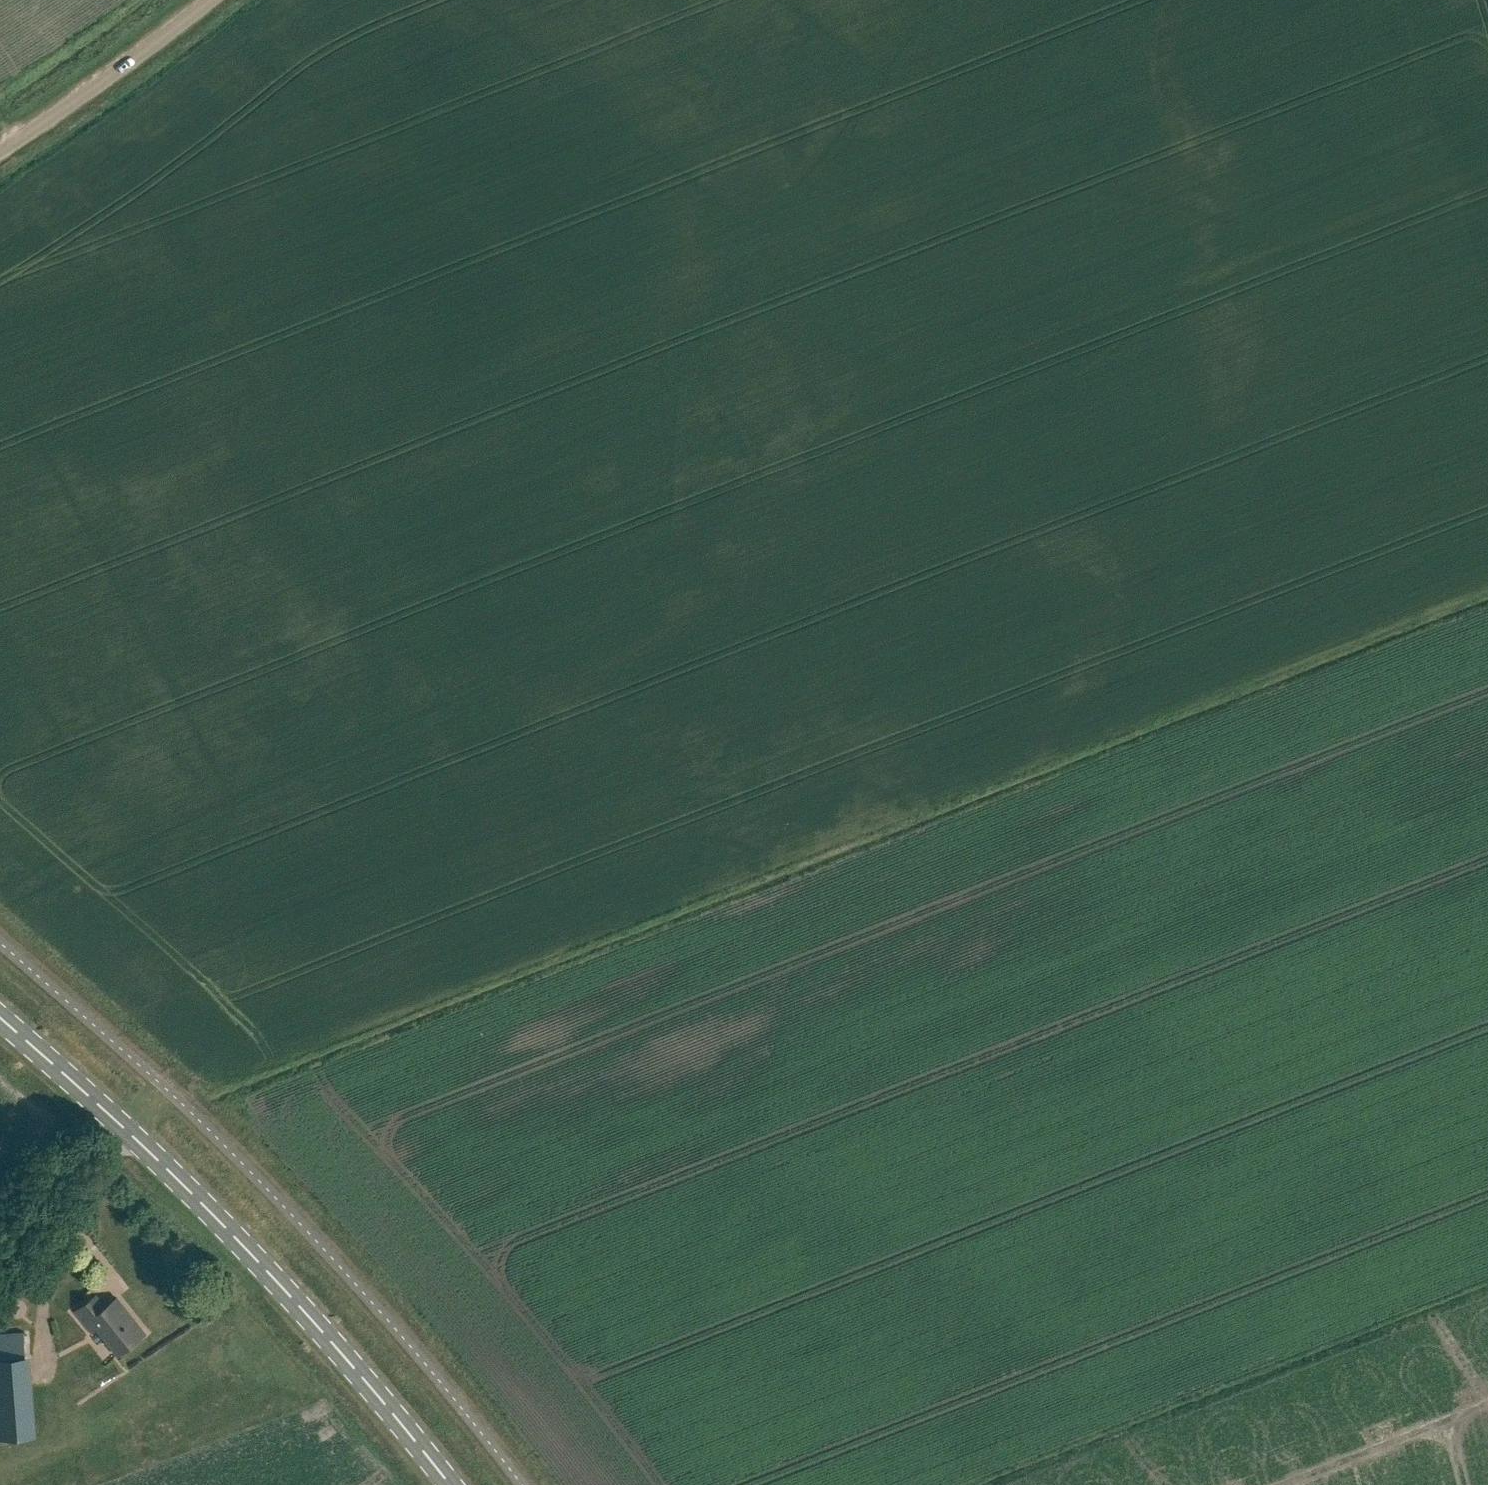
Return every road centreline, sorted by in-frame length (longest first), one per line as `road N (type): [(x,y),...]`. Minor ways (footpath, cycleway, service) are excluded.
road 1 (primary): [(453,1484),(231,1230),(0,1018)]
road 2 (unclassified): [(0,148),(206,0)]

